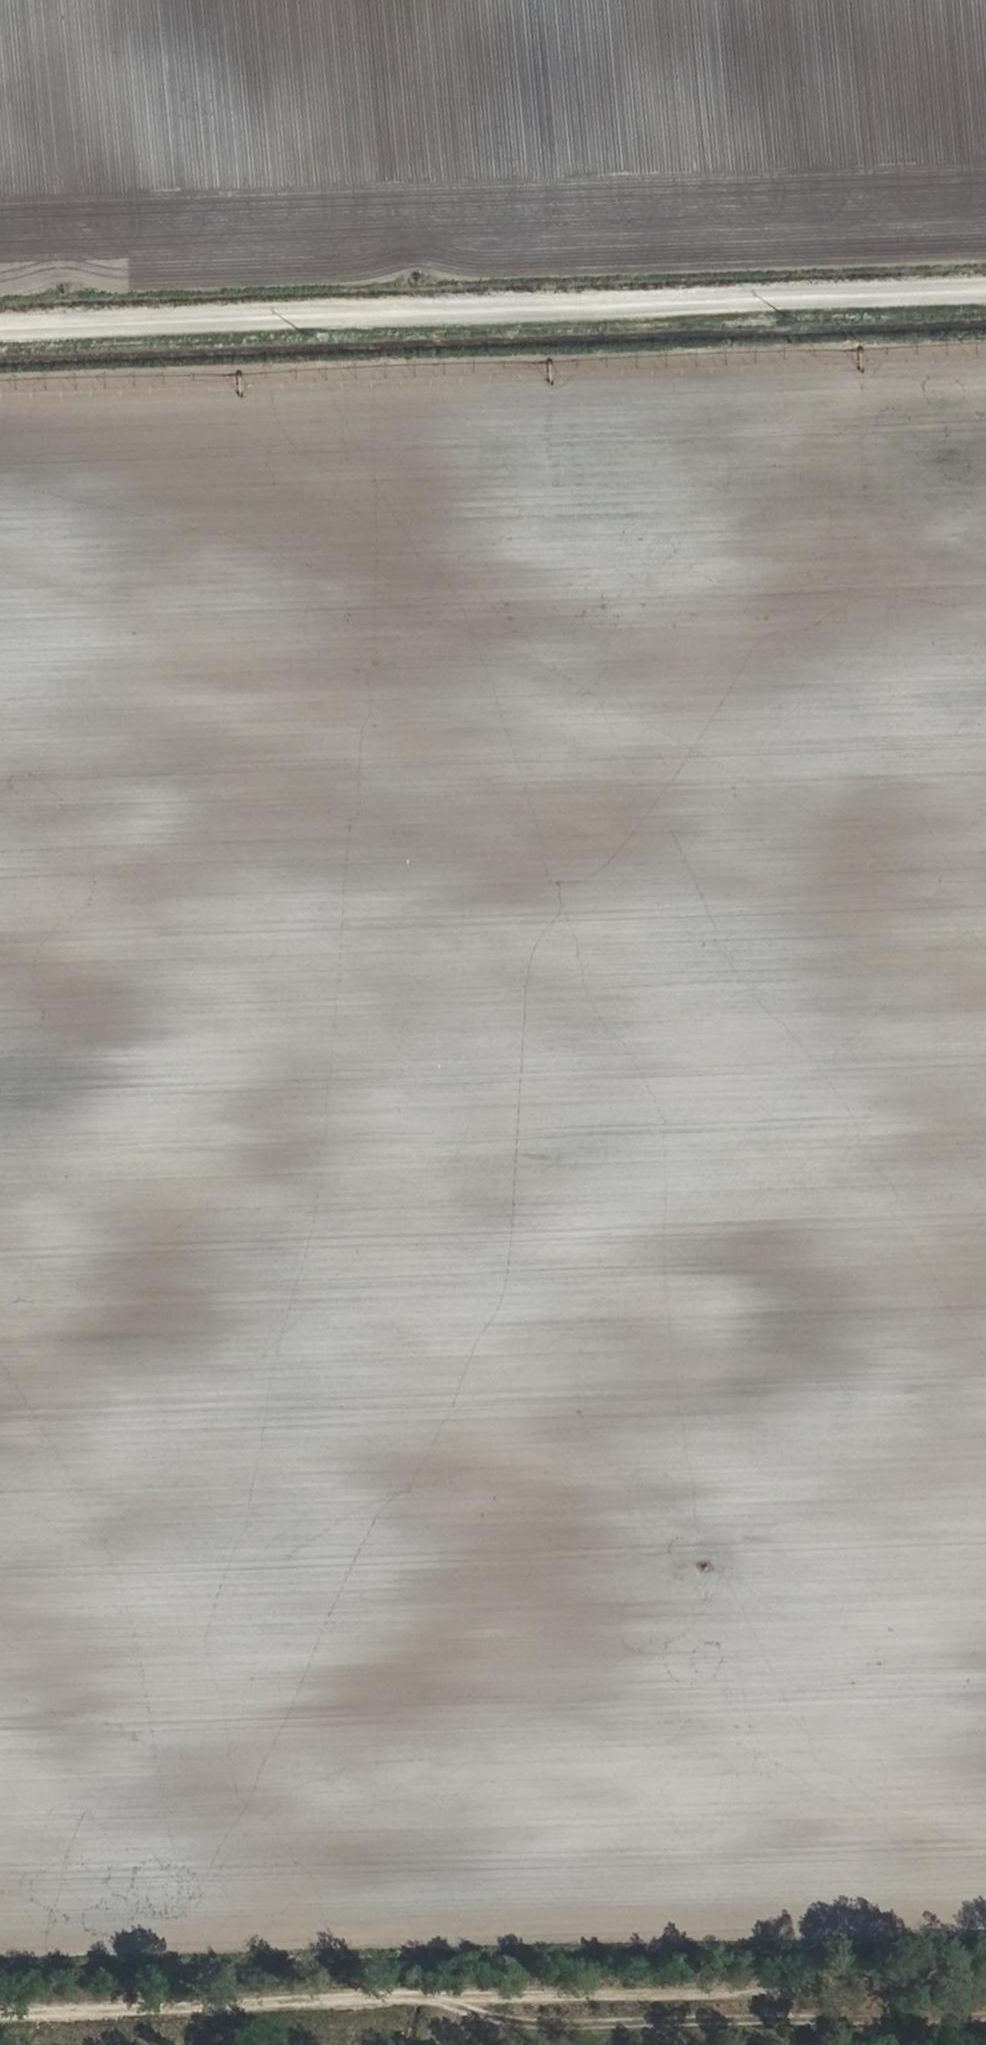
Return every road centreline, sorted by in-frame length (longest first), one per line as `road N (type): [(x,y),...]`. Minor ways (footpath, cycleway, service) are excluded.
road 1 (track): [(985,299),(0,331)]
road 2 (track): [(0,2018),(985,1993)]

